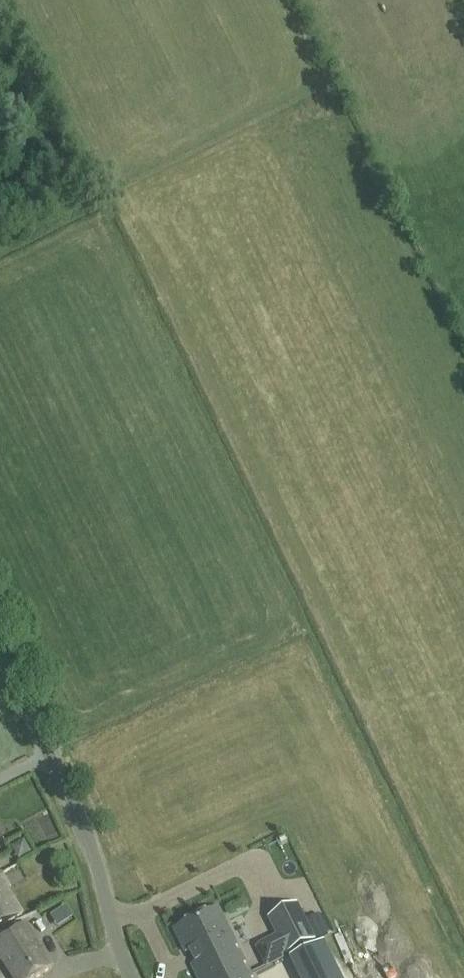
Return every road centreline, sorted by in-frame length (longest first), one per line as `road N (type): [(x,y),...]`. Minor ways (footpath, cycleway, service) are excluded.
road 1 (unclassified): [(131,977),(91,842),(0,655)]

